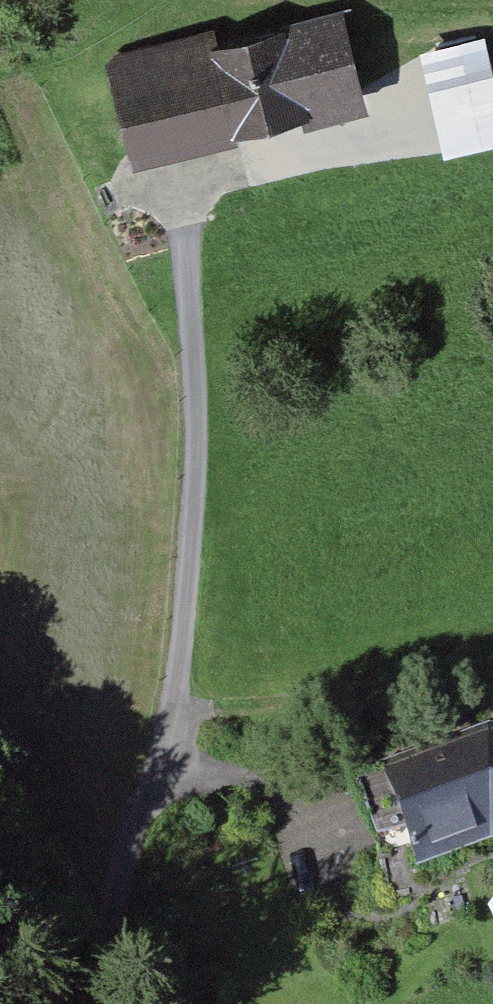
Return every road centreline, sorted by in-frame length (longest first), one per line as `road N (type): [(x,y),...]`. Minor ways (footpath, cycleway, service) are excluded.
road 1 (track): [(154,0),(77,64),(22,181),(195,454)]
road 2 (track): [(176,714),(198,417),(185,187)]
road 3 (track): [(176,714),(316,709),(492,652)]
road 4 (track): [(103,1003),(114,902),(176,714)]

